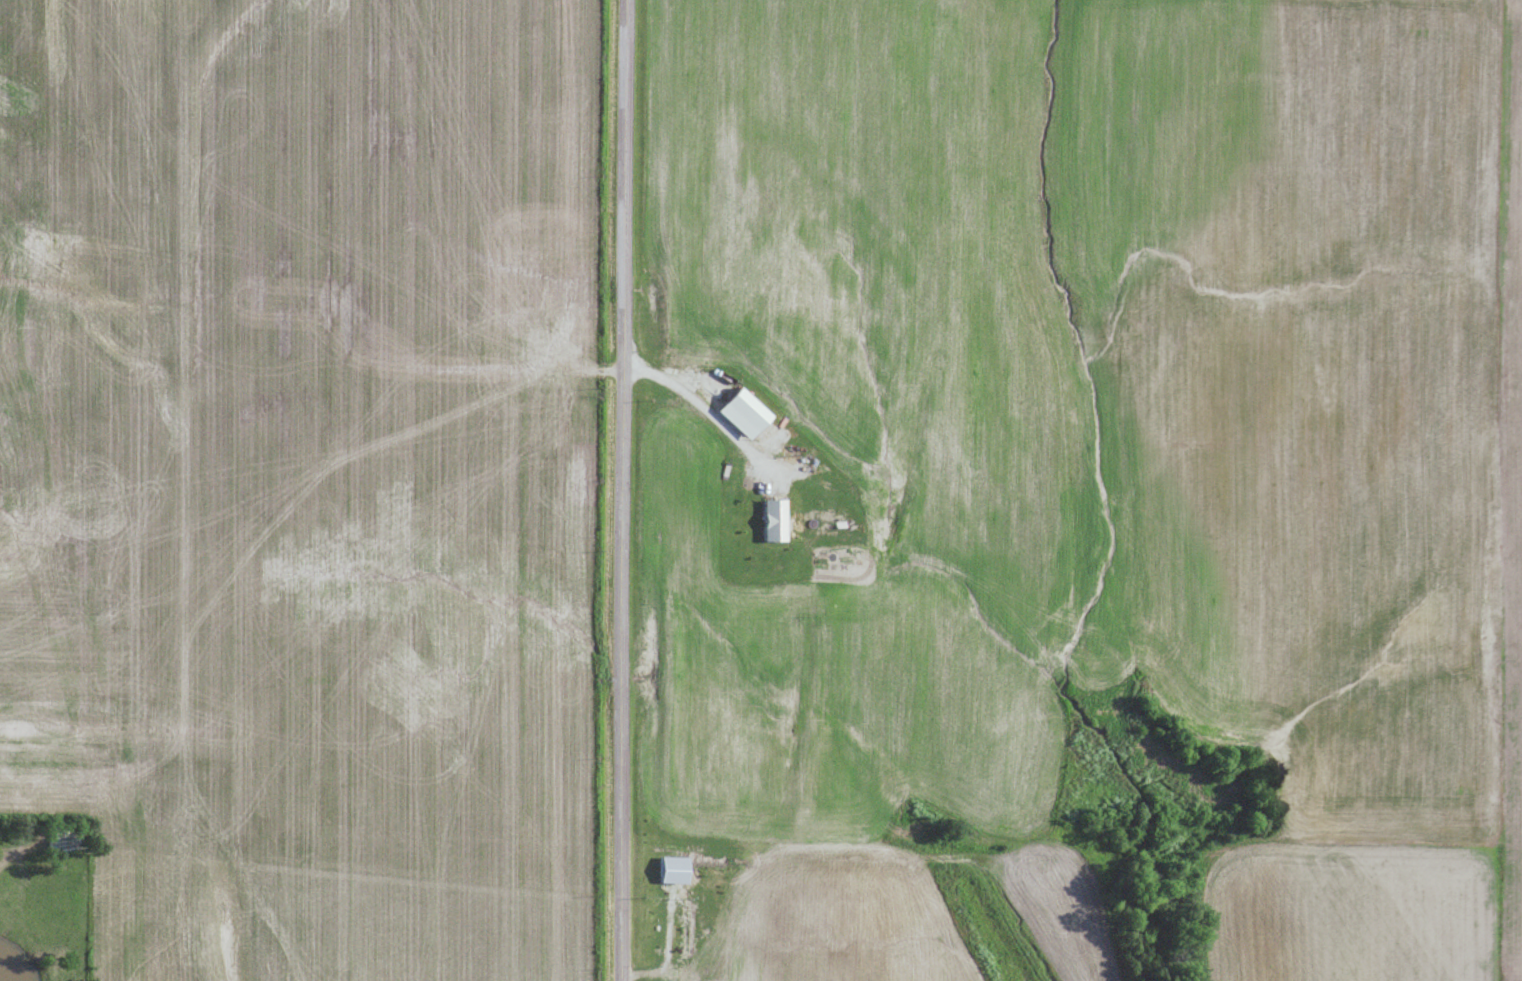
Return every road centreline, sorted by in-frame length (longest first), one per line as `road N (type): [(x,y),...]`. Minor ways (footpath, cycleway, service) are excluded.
road 1 (tertiary): [(606,980),(621,0)]

